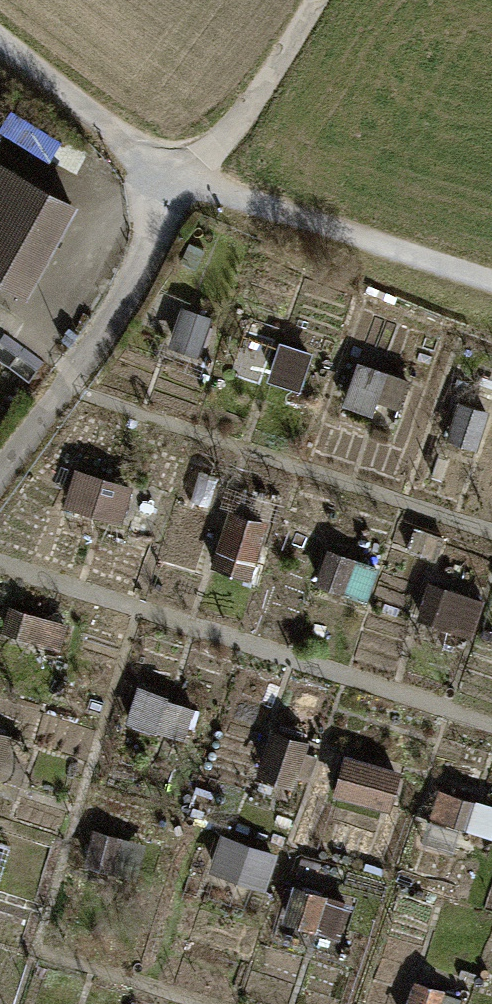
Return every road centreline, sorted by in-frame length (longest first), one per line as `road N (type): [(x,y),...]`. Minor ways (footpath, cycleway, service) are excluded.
road 1 (track): [(491,277),(181,180)]
road 2 (track): [(0,40),(181,180)]
road 3 (track): [(181,180),(238,124),(320,0)]

